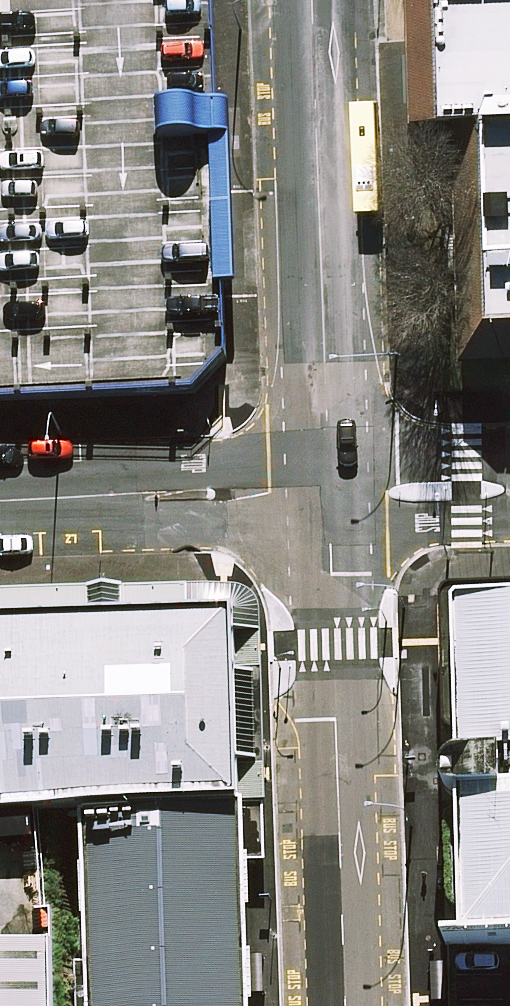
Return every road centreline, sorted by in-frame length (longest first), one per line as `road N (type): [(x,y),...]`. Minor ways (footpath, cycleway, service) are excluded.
road 1 (tertiary): [(346,1005),(326,492)]
road 2 (tertiary): [(312,0),(326,492)]
road 3 (unclassified): [(0,501),(326,492)]
road 4 (unclassified): [(326,492),(509,489)]

